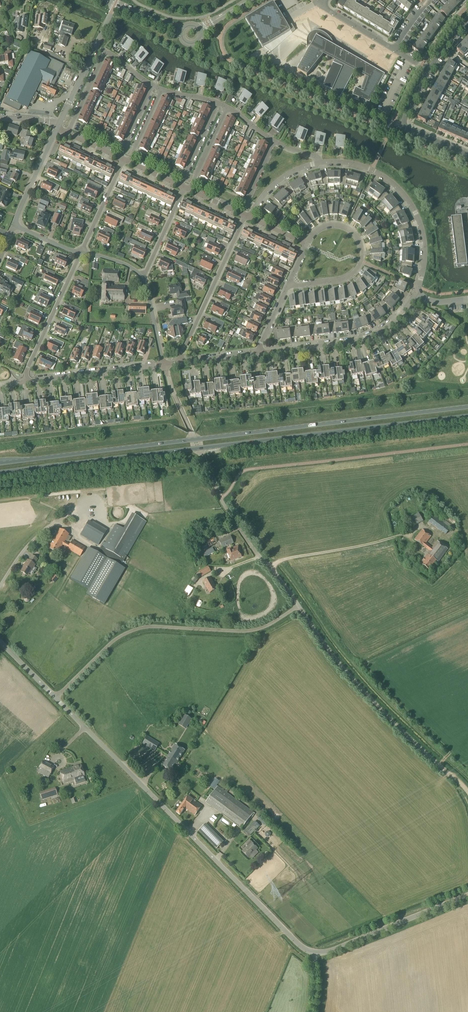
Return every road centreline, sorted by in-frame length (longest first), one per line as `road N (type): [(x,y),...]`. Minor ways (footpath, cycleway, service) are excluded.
road 1 (primary): [(467,407),(0,464)]
road 2 (primary): [(0,474),(467,417)]
road 3 (unclassified): [(315,957),(55,699)]
road 4 (unclassified): [(55,699),(133,630),(248,631),(299,606)]
road 5 (unclassified): [(467,792),(359,686),(299,606)]
road 6 (residential): [(416,293),(424,240),(407,200),(372,170),(319,163)]
road 7 (residential): [(260,353),(367,337),(392,323),(416,293)]
road 8 (residential): [(287,286),(343,279),(361,261),(358,239),(341,226),(322,227),(307,244)]
road 9 (unclassified): [(467,897),(315,957)]
road 10 (residential): [(181,362),(246,216)]
road 11 (residential): [(26,382),(81,253)]
road 12 (residential): [(26,382),(163,365)]
road 13 (residential): [(60,124),(116,3)]
road 14 (residential): [(467,155),(404,126),(429,71)]

